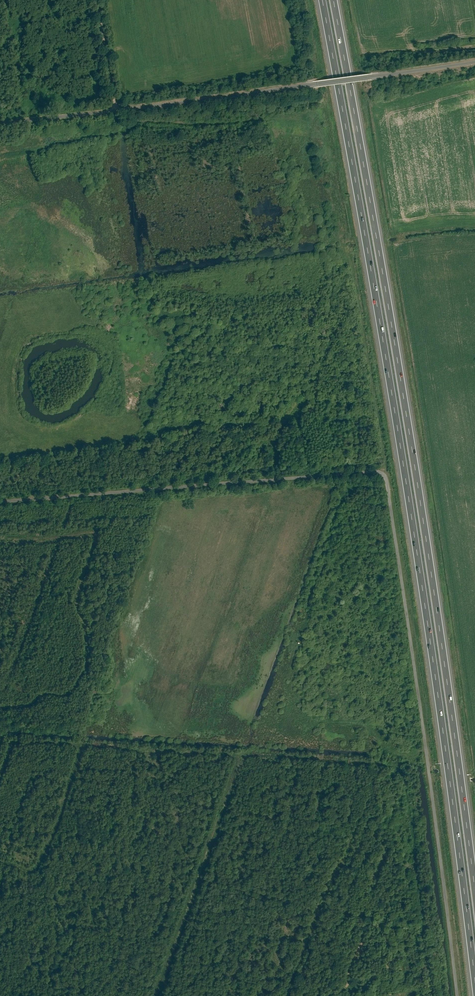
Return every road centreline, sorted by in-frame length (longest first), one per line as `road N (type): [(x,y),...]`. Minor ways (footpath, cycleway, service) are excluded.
road 1 (motorway): [(322,0),(403,461),(474,981)]
road 2 (track): [(0,502),(384,473),(458,995)]
road 3 (motorway): [(474,891),(414,463),(333,0)]
road 4 (unclassified): [(0,120),(474,62)]

